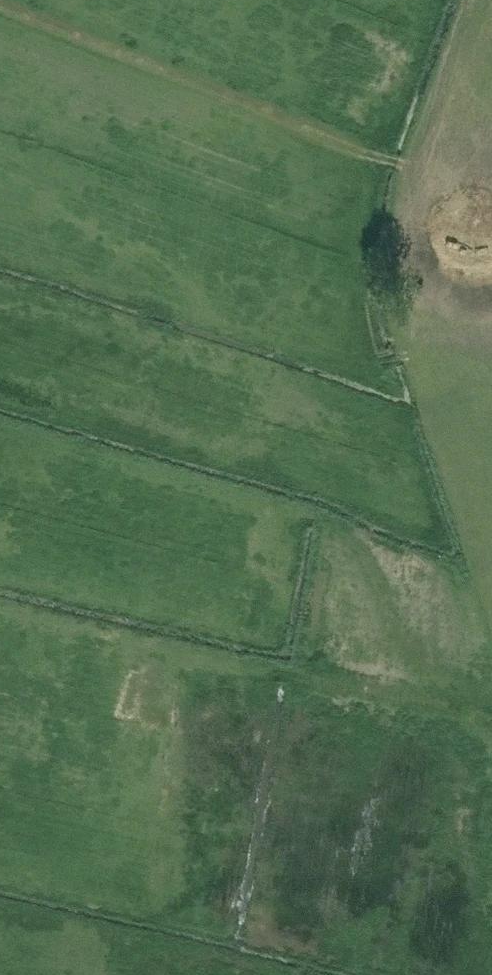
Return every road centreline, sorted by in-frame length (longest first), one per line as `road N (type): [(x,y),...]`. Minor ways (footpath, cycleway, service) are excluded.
road 1 (track): [(0,8),(417,171),(491,181)]

